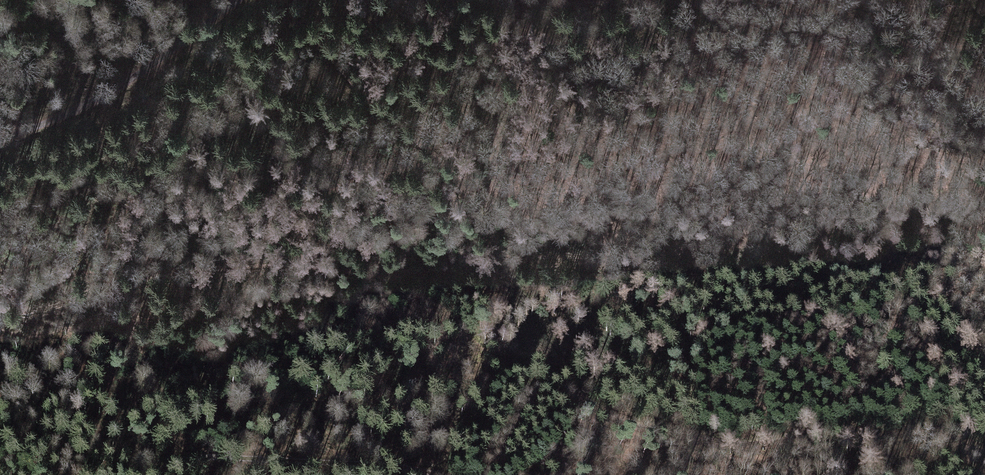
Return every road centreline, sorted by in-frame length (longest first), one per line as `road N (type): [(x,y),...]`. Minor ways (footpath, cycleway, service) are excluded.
road 1 (track): [(984,452),(941,432),(741,442),(588,403),(502,263)]
road 2 (track): [(154,474),(192,457),(372,462),(443,474)]
road 3 (track): [(0,138),(75,108),(238,0)]

